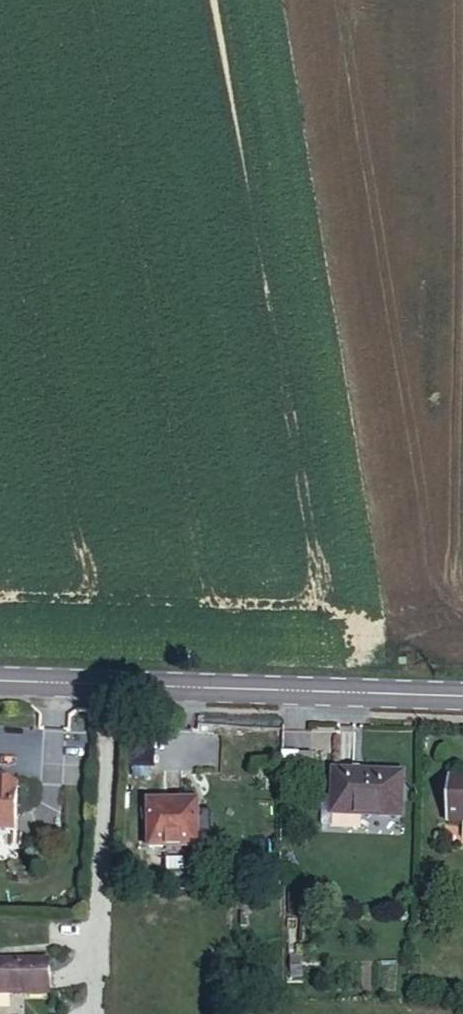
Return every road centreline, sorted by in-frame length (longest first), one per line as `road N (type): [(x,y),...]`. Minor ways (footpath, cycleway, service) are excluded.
road 1 (secondary): [(0,678),(406,695)]

